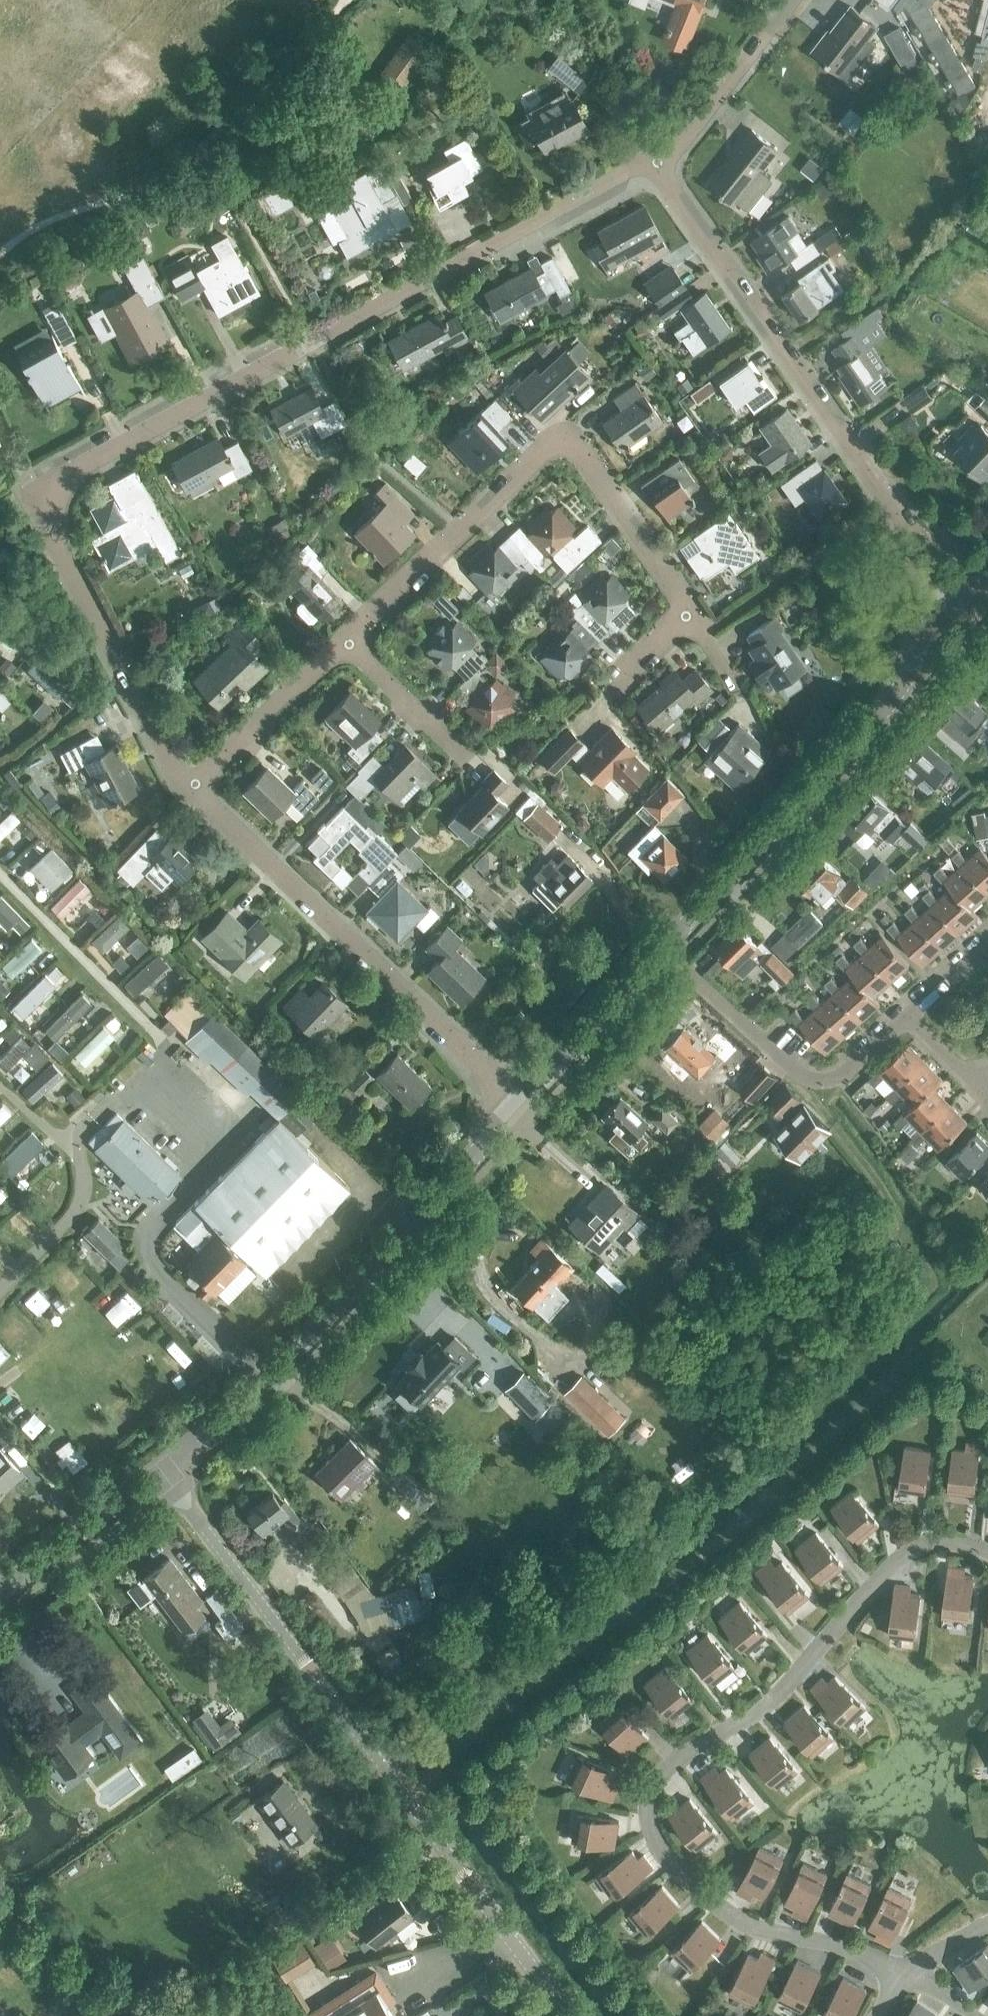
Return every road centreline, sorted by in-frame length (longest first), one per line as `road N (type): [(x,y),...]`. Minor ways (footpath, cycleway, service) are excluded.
road 1 (residential): [(188,787),(54,542),(46,510),(58,480),(648,162)]
road 2 (tertiary): [(571,2015),(160,1470)]
road 3 (residential): [(947,605),(914,539),(648,162)]
road 4 (tertiary): [(519,1103),(269,1379),(160,1470)]
road 5 (residential): [(345,643),(546,450),(564,444),(587,457),(683,598),(686,615)]
road 6 (residential): [(519,1103),(188,787)]
road 7 (tertiary): [(947,605),(888,705),(665,950)]
road 8 (residential): [(901,1019),(839,1076),(811,1080),(665,950)]
road 9 (residential): [(648,162),(687,134),(793,0)]
road 10 (residential): [(188,787),(345,643)]
road 11 (tertiary): [(519,1103),(665,950)]
road 12 (tertiary): [(160,1470),(0,1592)]
road 13 (residential): [(469,759),(345,643)]

